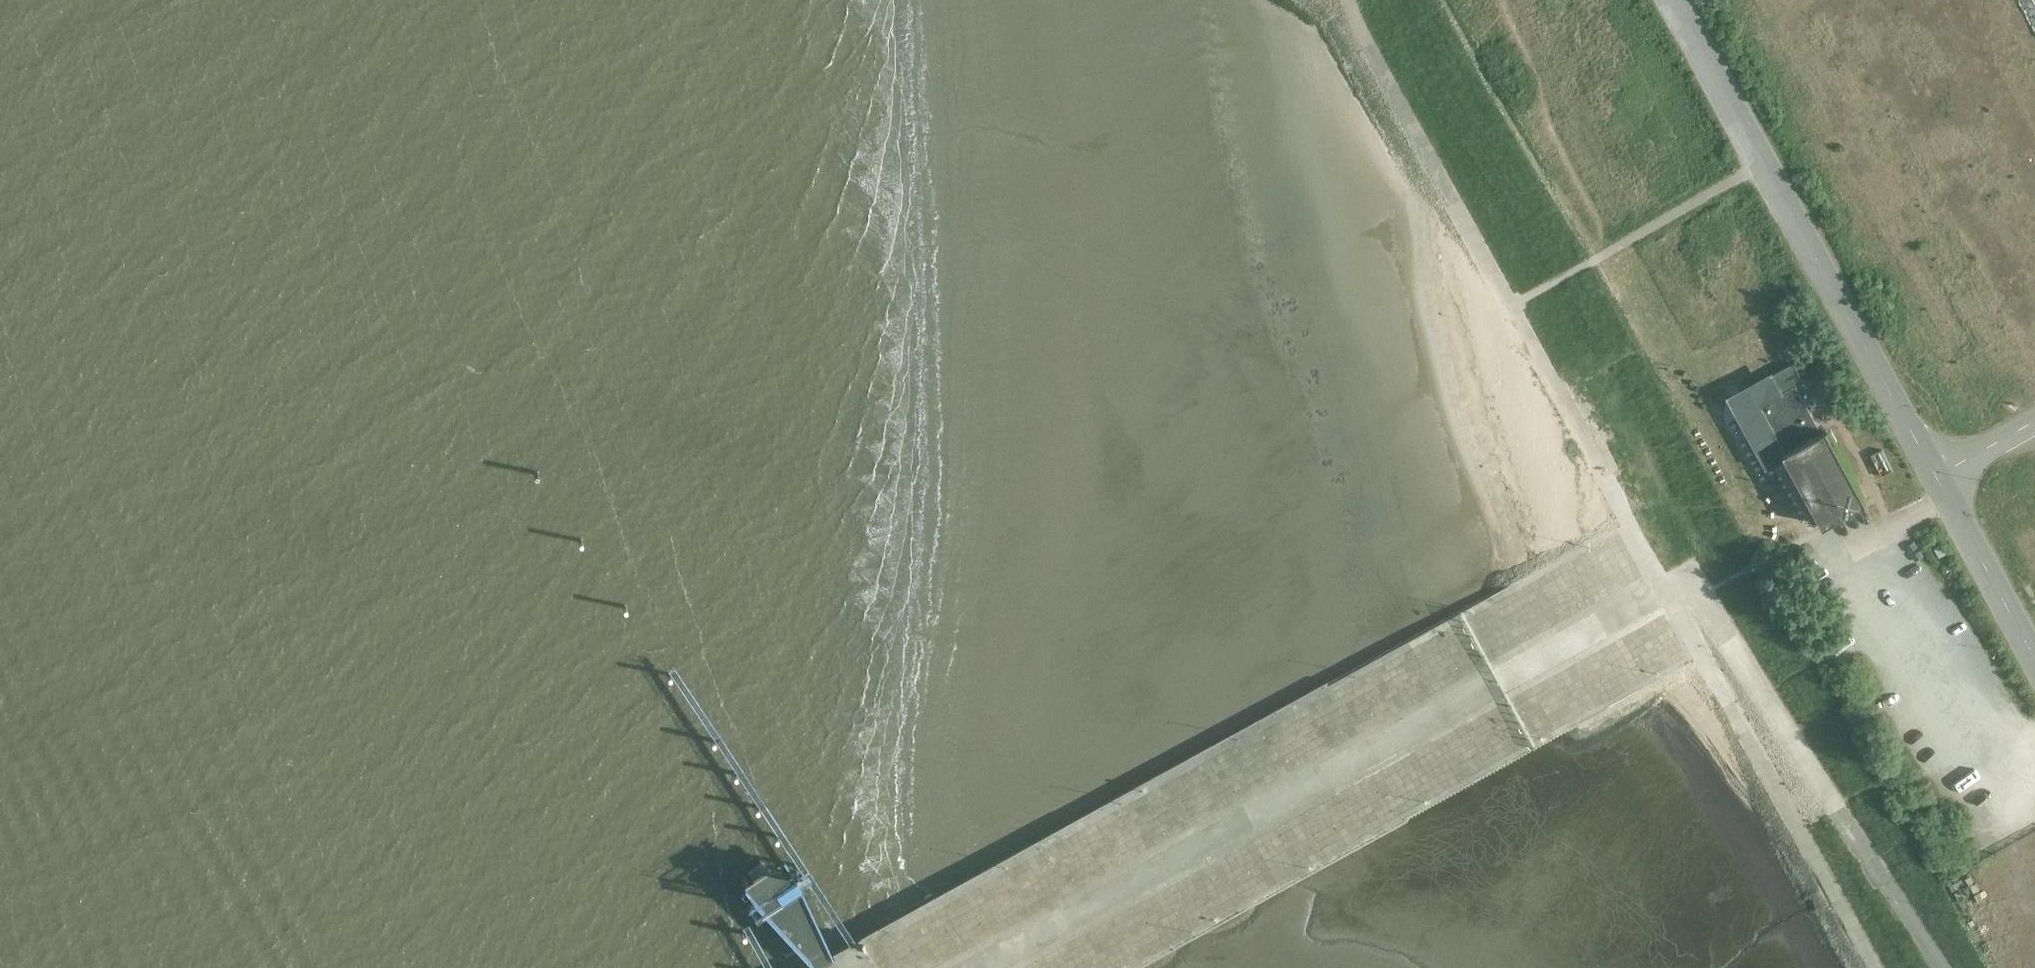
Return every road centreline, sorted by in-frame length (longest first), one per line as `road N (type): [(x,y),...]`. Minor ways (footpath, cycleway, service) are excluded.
road 1 (residential): [(1677,0),(2034,658)]
road 2 (track): [(1943,967),(1750,679),(1694,637)]

